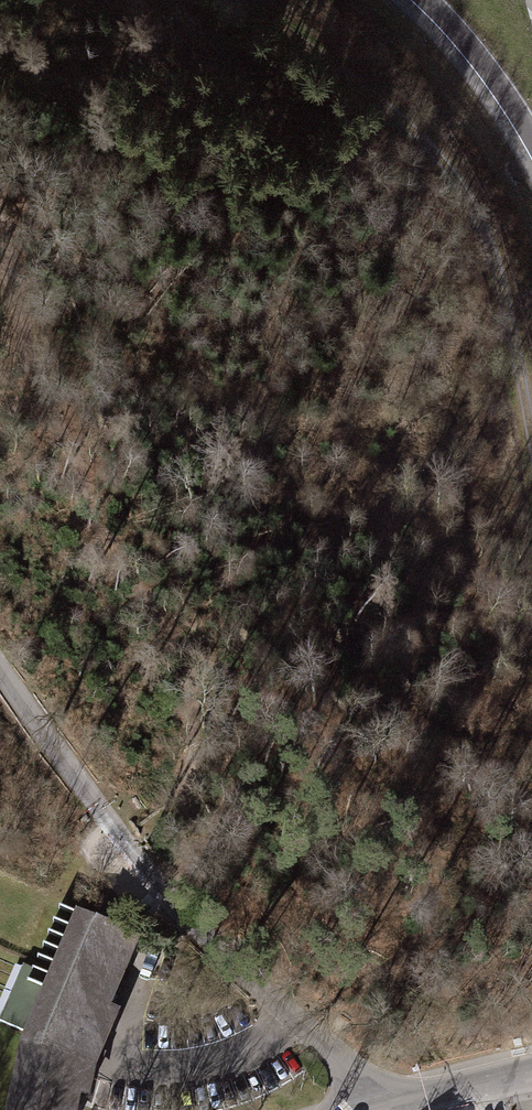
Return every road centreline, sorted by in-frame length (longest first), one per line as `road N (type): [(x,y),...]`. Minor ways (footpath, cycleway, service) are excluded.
road 1 (unclassified): [(391,1100),(168,903),(0,661)]
road 2 (track): [(531,454),(482,238),(445,167),(375,95),(229,0)]
road 3 (motorway): [(422,0),(471,53),(531,144)]
road 4 (unclassified): [(531,1072),(391,1100)]

